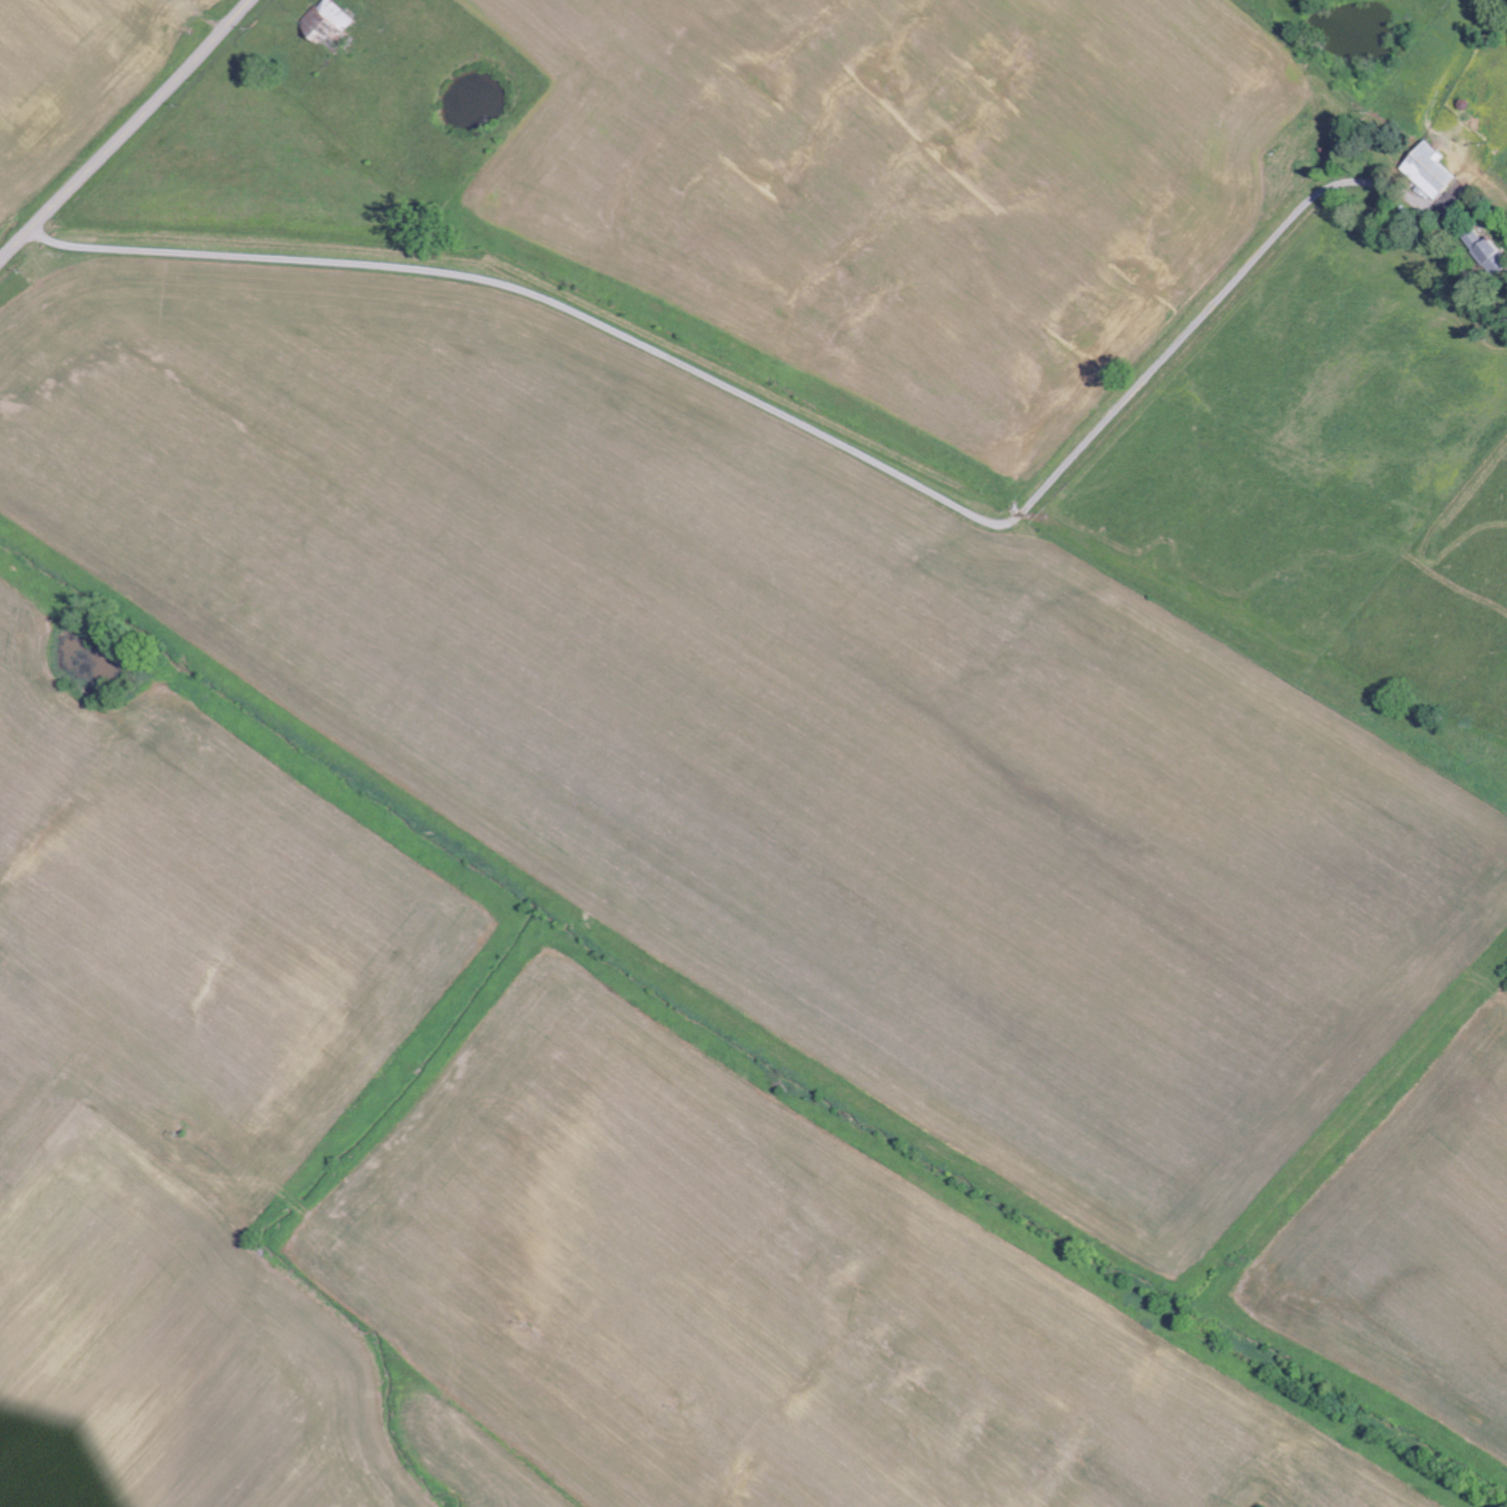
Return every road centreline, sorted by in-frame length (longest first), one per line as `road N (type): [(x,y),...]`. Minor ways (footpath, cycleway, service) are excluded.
road 1 (secondary): [(0,263),(252,0)]

